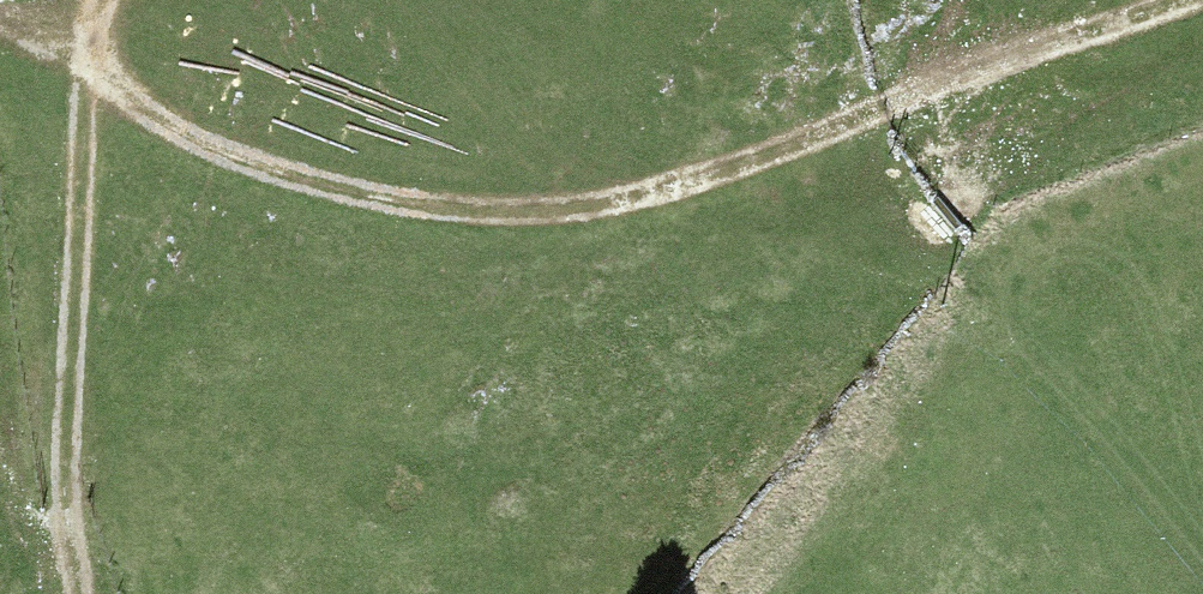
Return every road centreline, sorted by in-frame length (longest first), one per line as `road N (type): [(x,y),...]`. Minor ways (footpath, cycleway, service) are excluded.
road 1 (track): [(98,51),(124,101),(230,160),(364,202),(524,215),(651,209),(886,117)]
road 2 (track): [(98,51),(67,428)]
road 3 (track): [(886,117),(1185,0)]

